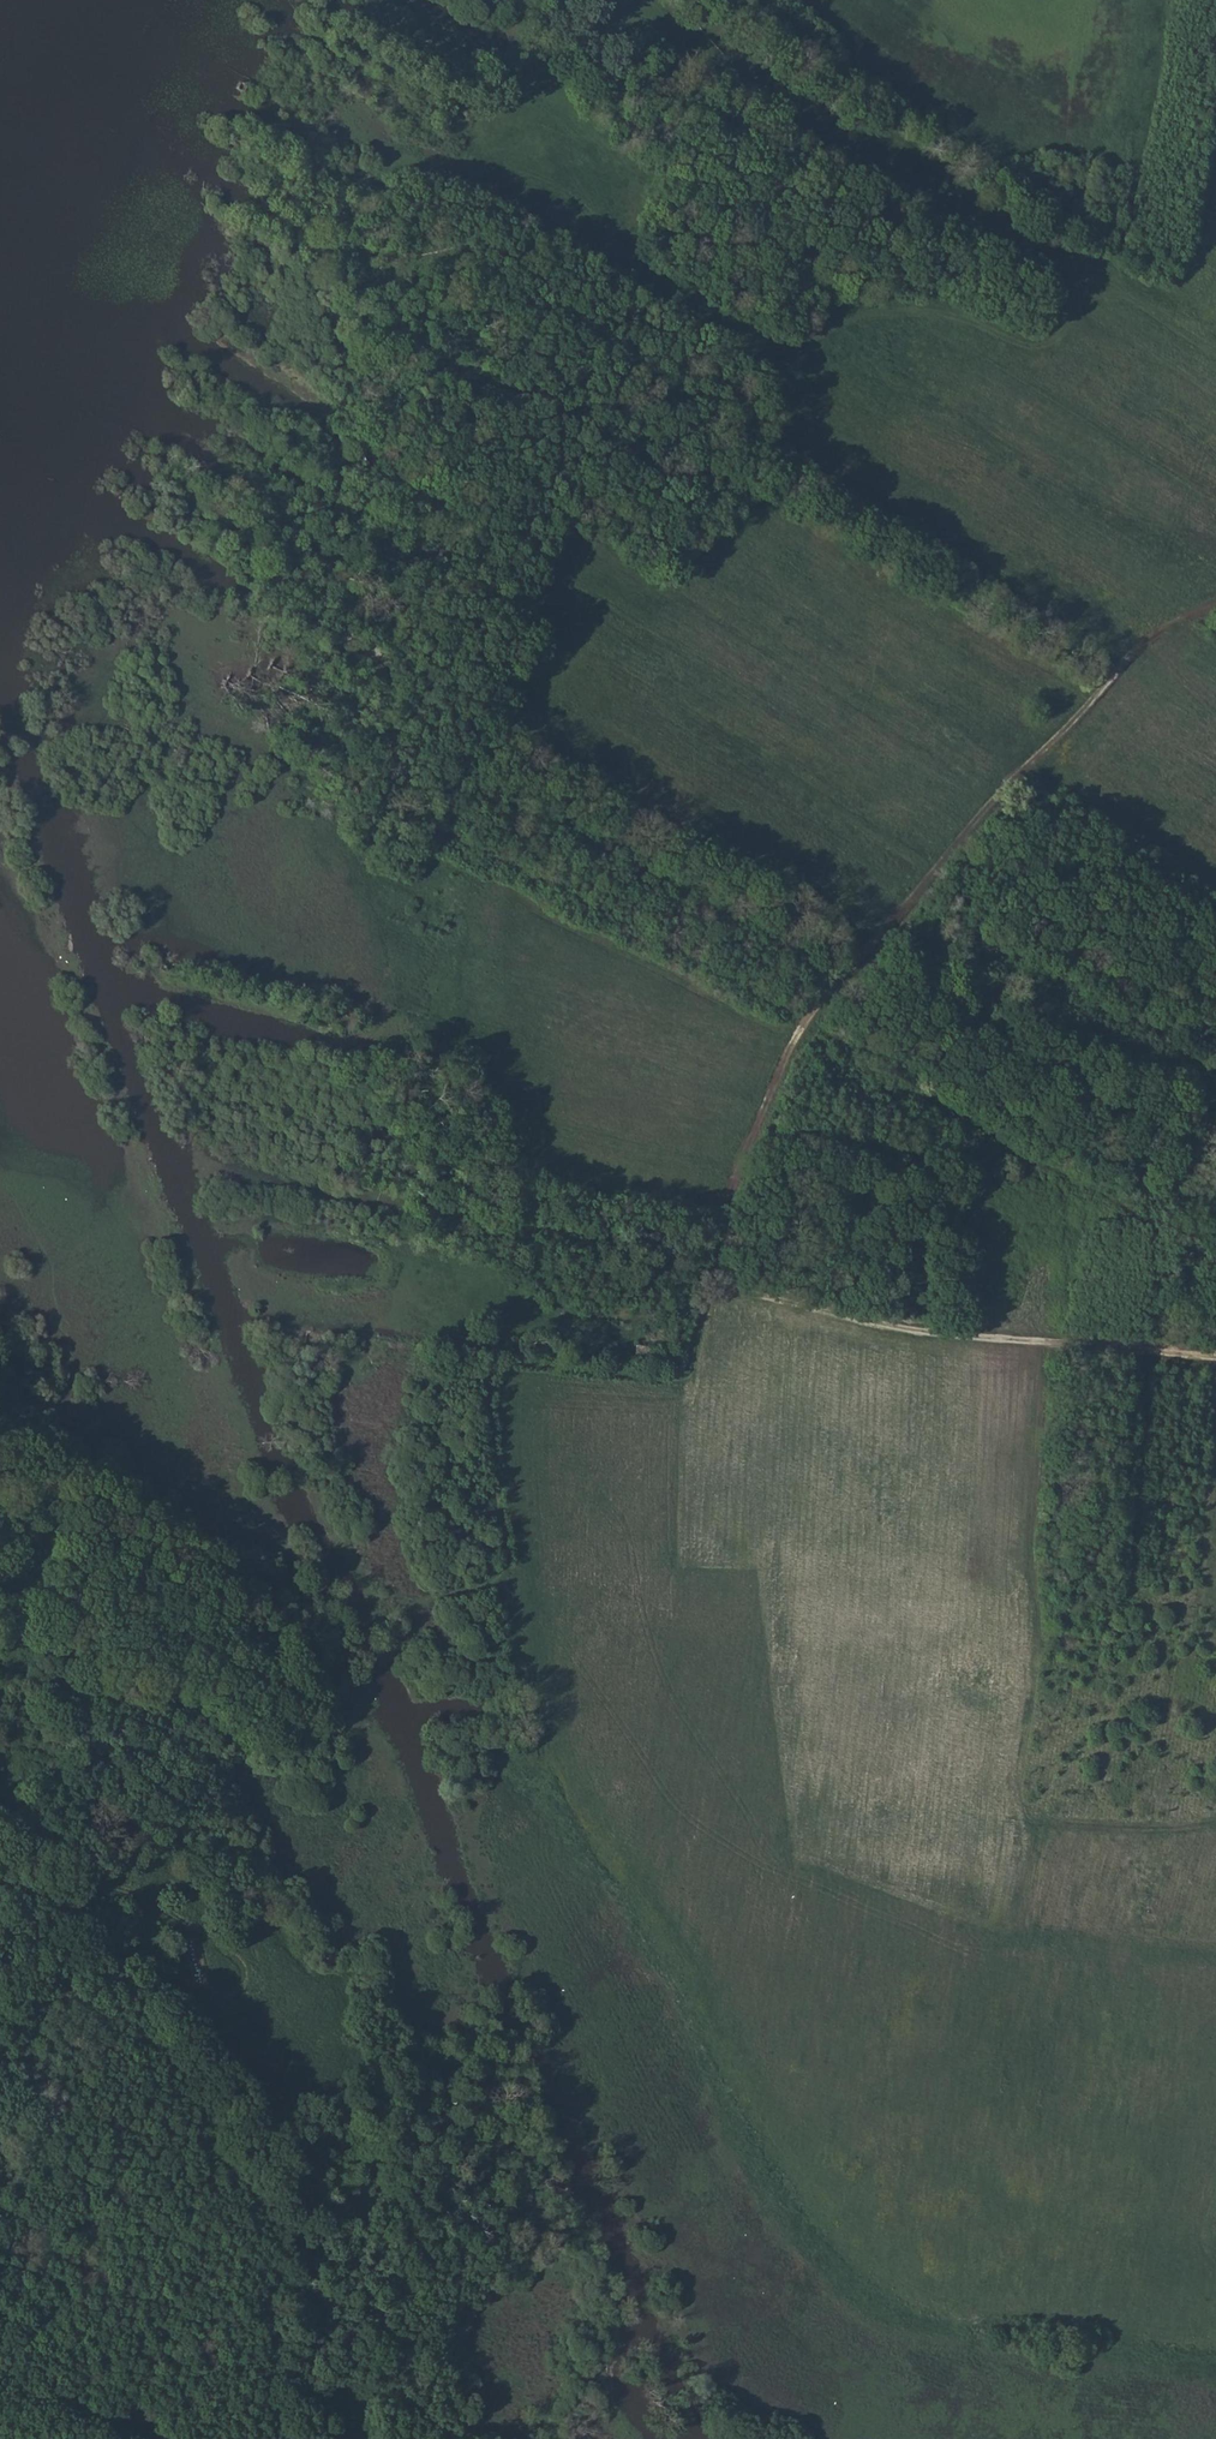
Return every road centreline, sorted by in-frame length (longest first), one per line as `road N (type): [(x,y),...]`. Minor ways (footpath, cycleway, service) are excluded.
road 1 (track): [(1215,1358),(904,1331),(726,1288),(711,1267),(711,1233),(797,1030),(836,977),(1139,646),(1215,607)]
road 2 (track): [(211,1964),(193,1906),(170,1885),(143,1878),(45,1884),(11,1864)]
road 3 (track): [(11,1864),(48,1958),(32,2009),(0,2052)]
road 4 (track): [(1040,1823),(1151,1831),(1215,1823)]
road 5 (track): [(196,1917),(244,1928),(260,1939),(266,1961),(252,1979),(231,1984),(211,1964)]

